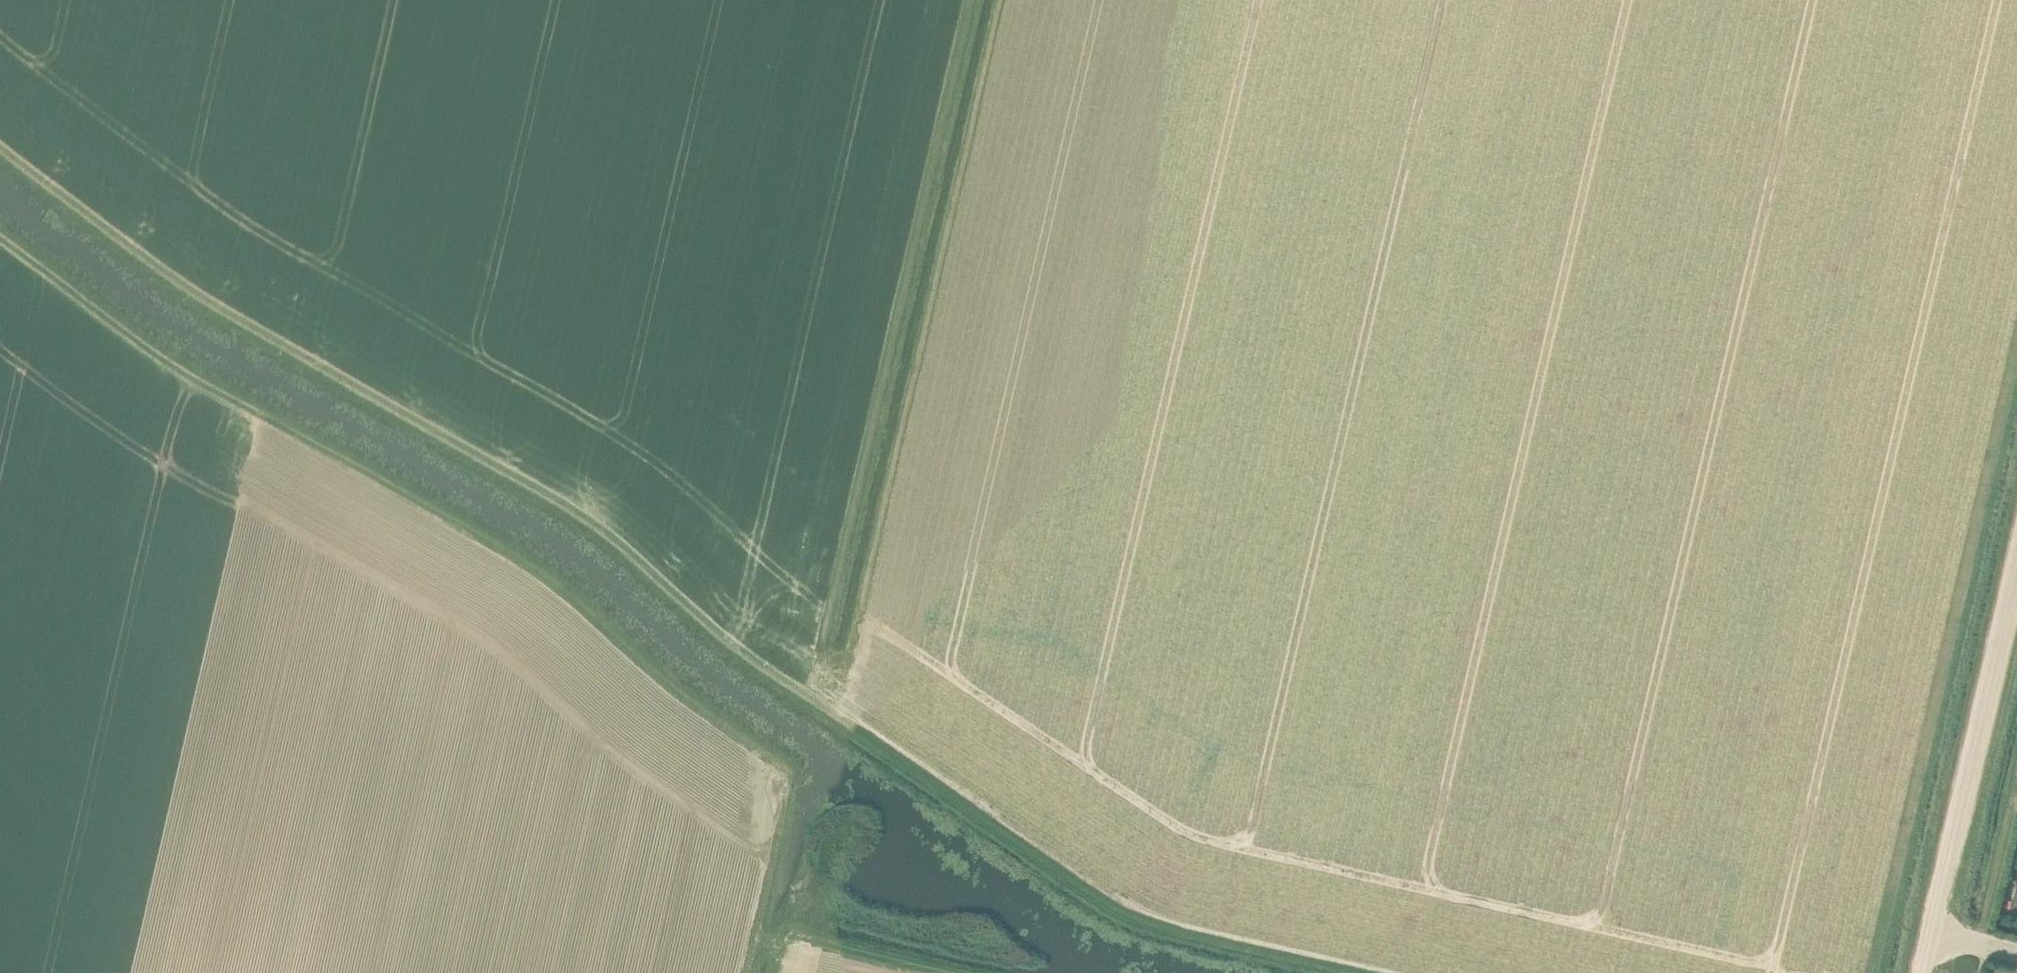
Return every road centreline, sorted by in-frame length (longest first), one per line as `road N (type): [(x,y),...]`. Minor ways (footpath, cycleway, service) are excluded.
road 1 (track): [(0,149),(217,307),(584,520),(728,643),(1109,904),(1166,927),(1357,972)]
road 2 (track): [(937,972),(758,930),(795,773),(672,689),(522,561),(169,363),(0,236)]
road 3 (track): [(998,0),(834,716)]
road 4 (track): [(969,0),(808,698)]
road 5 (unclassified): [(1923,972),(2016,563)]

